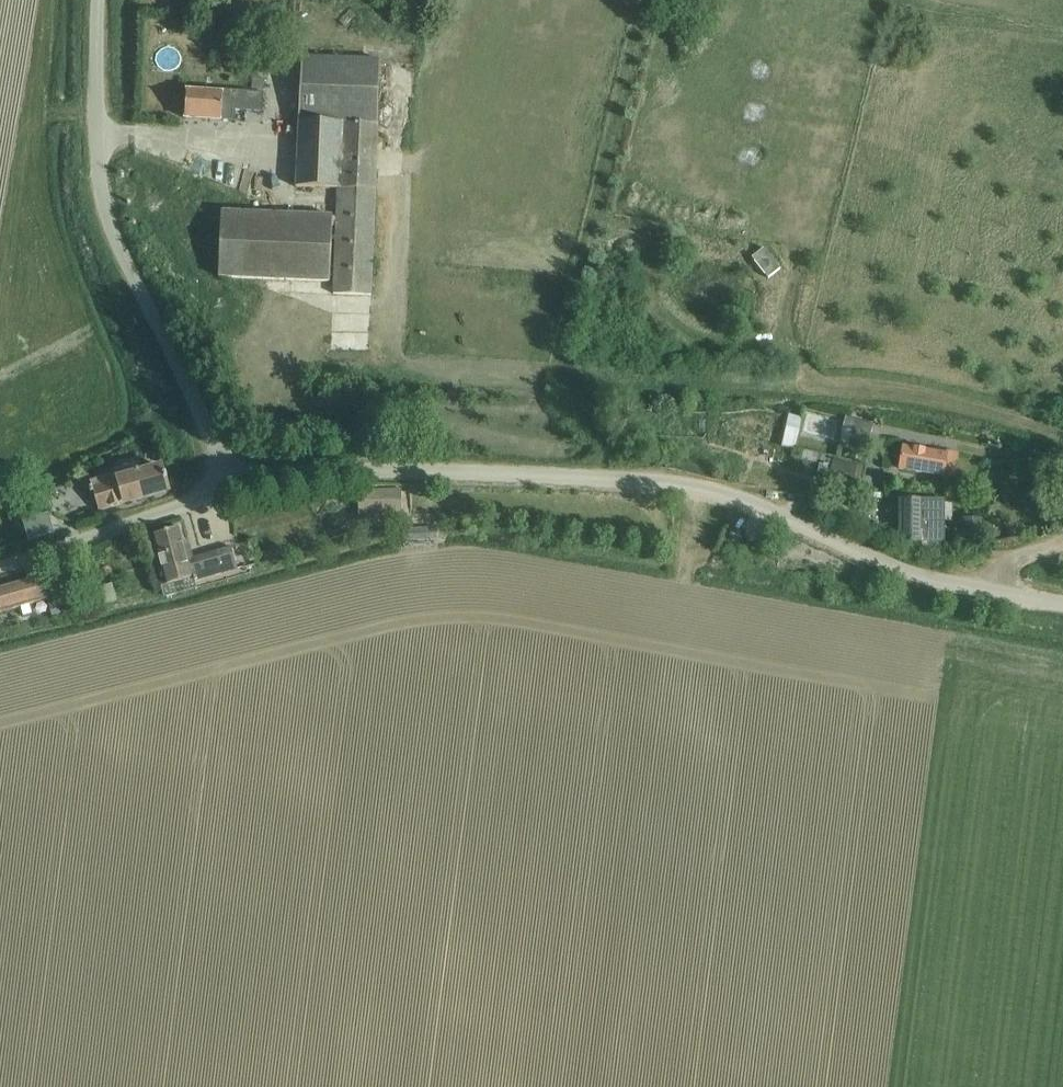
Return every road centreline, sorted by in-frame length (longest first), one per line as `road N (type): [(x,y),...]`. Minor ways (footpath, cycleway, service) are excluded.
road 1 (unclassified): [(1062,607),(918,576),(692,486),(376,470),(237,484)]
road 2 (unclassified): [(237,484),(104,204),(99,0)]
road 3 (unclassified): [(0,568),(237,484)]

